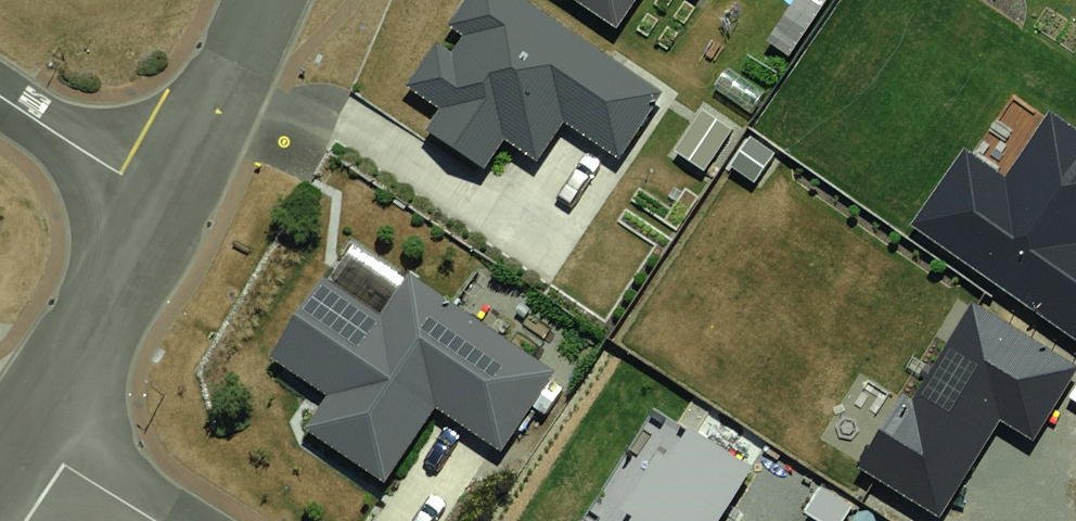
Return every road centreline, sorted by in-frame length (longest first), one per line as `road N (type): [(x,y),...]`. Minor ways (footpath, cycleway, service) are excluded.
road 1 (residential): [(21,438),(163,201)]
road 2 (residential): [(163,201),(265,0)]
road 3 (residential): [(0,96),(163,201)]
road 4 (residential): [(21,438),(155,520)]

